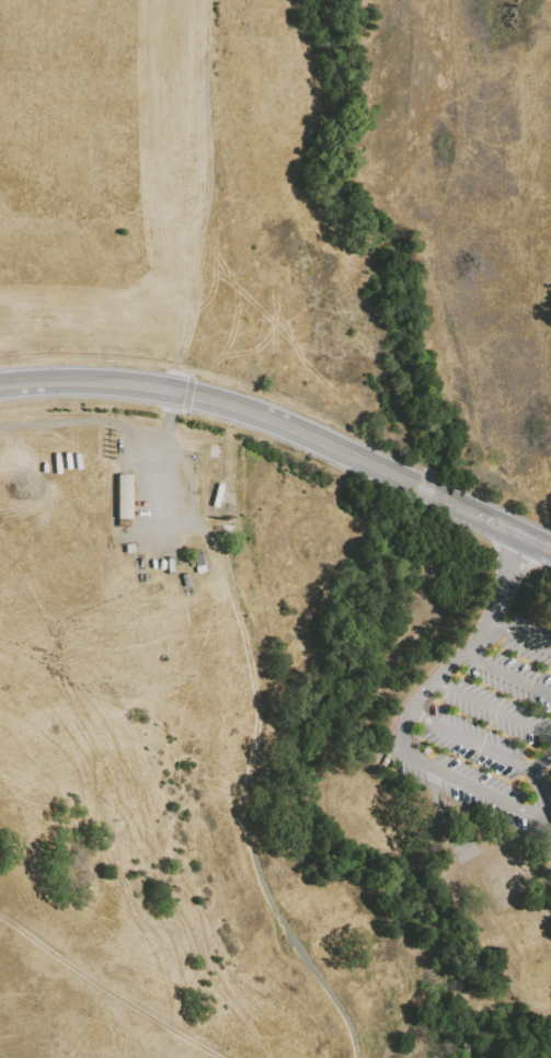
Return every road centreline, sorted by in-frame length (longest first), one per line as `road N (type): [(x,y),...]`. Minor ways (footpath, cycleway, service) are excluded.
road 1 (track): [(167,435),(158,487),(165,524),(203,532),(263,668),(245,801),(267,898),(336,1001),(358,1057)]
road 2 (secondary): [(0,388),(172,391),(298,429),(416,484)]
road 3 (track): [(209,0),(211,179),(172,391)]
road 4 (track): [(167,435),(113,422),(0,425)]

